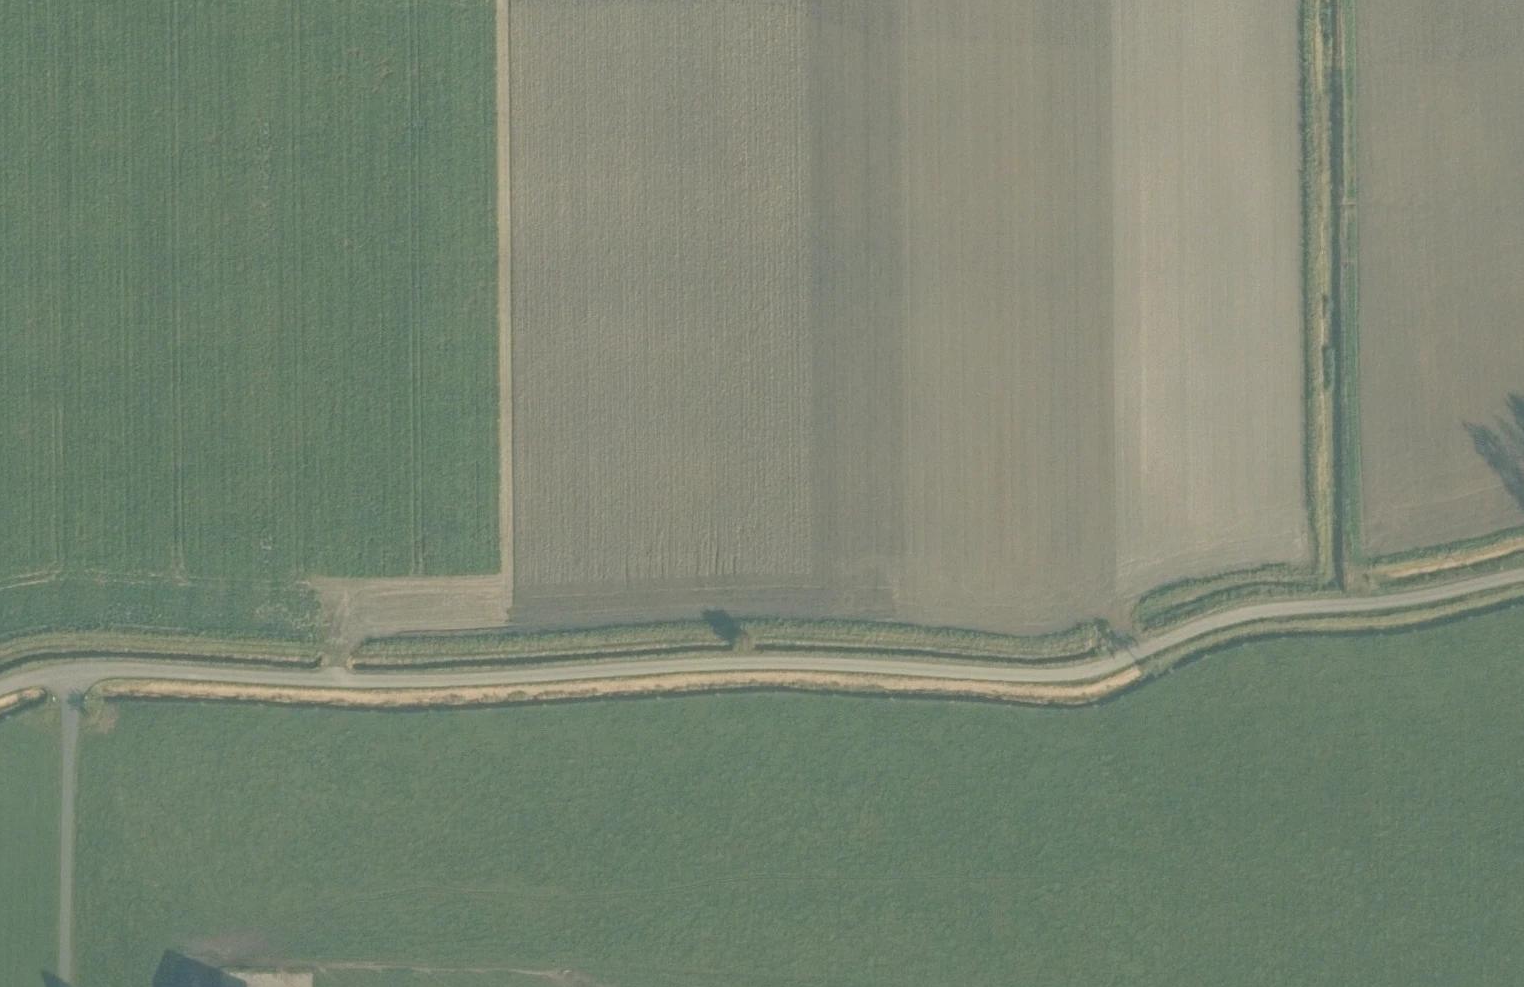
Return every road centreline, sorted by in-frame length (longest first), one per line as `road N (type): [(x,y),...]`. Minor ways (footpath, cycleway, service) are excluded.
road 1 (tertiary): [(0,698),(115,676),(405,680),(850,666),(1076,675),(1214,627),(1523,576)]

